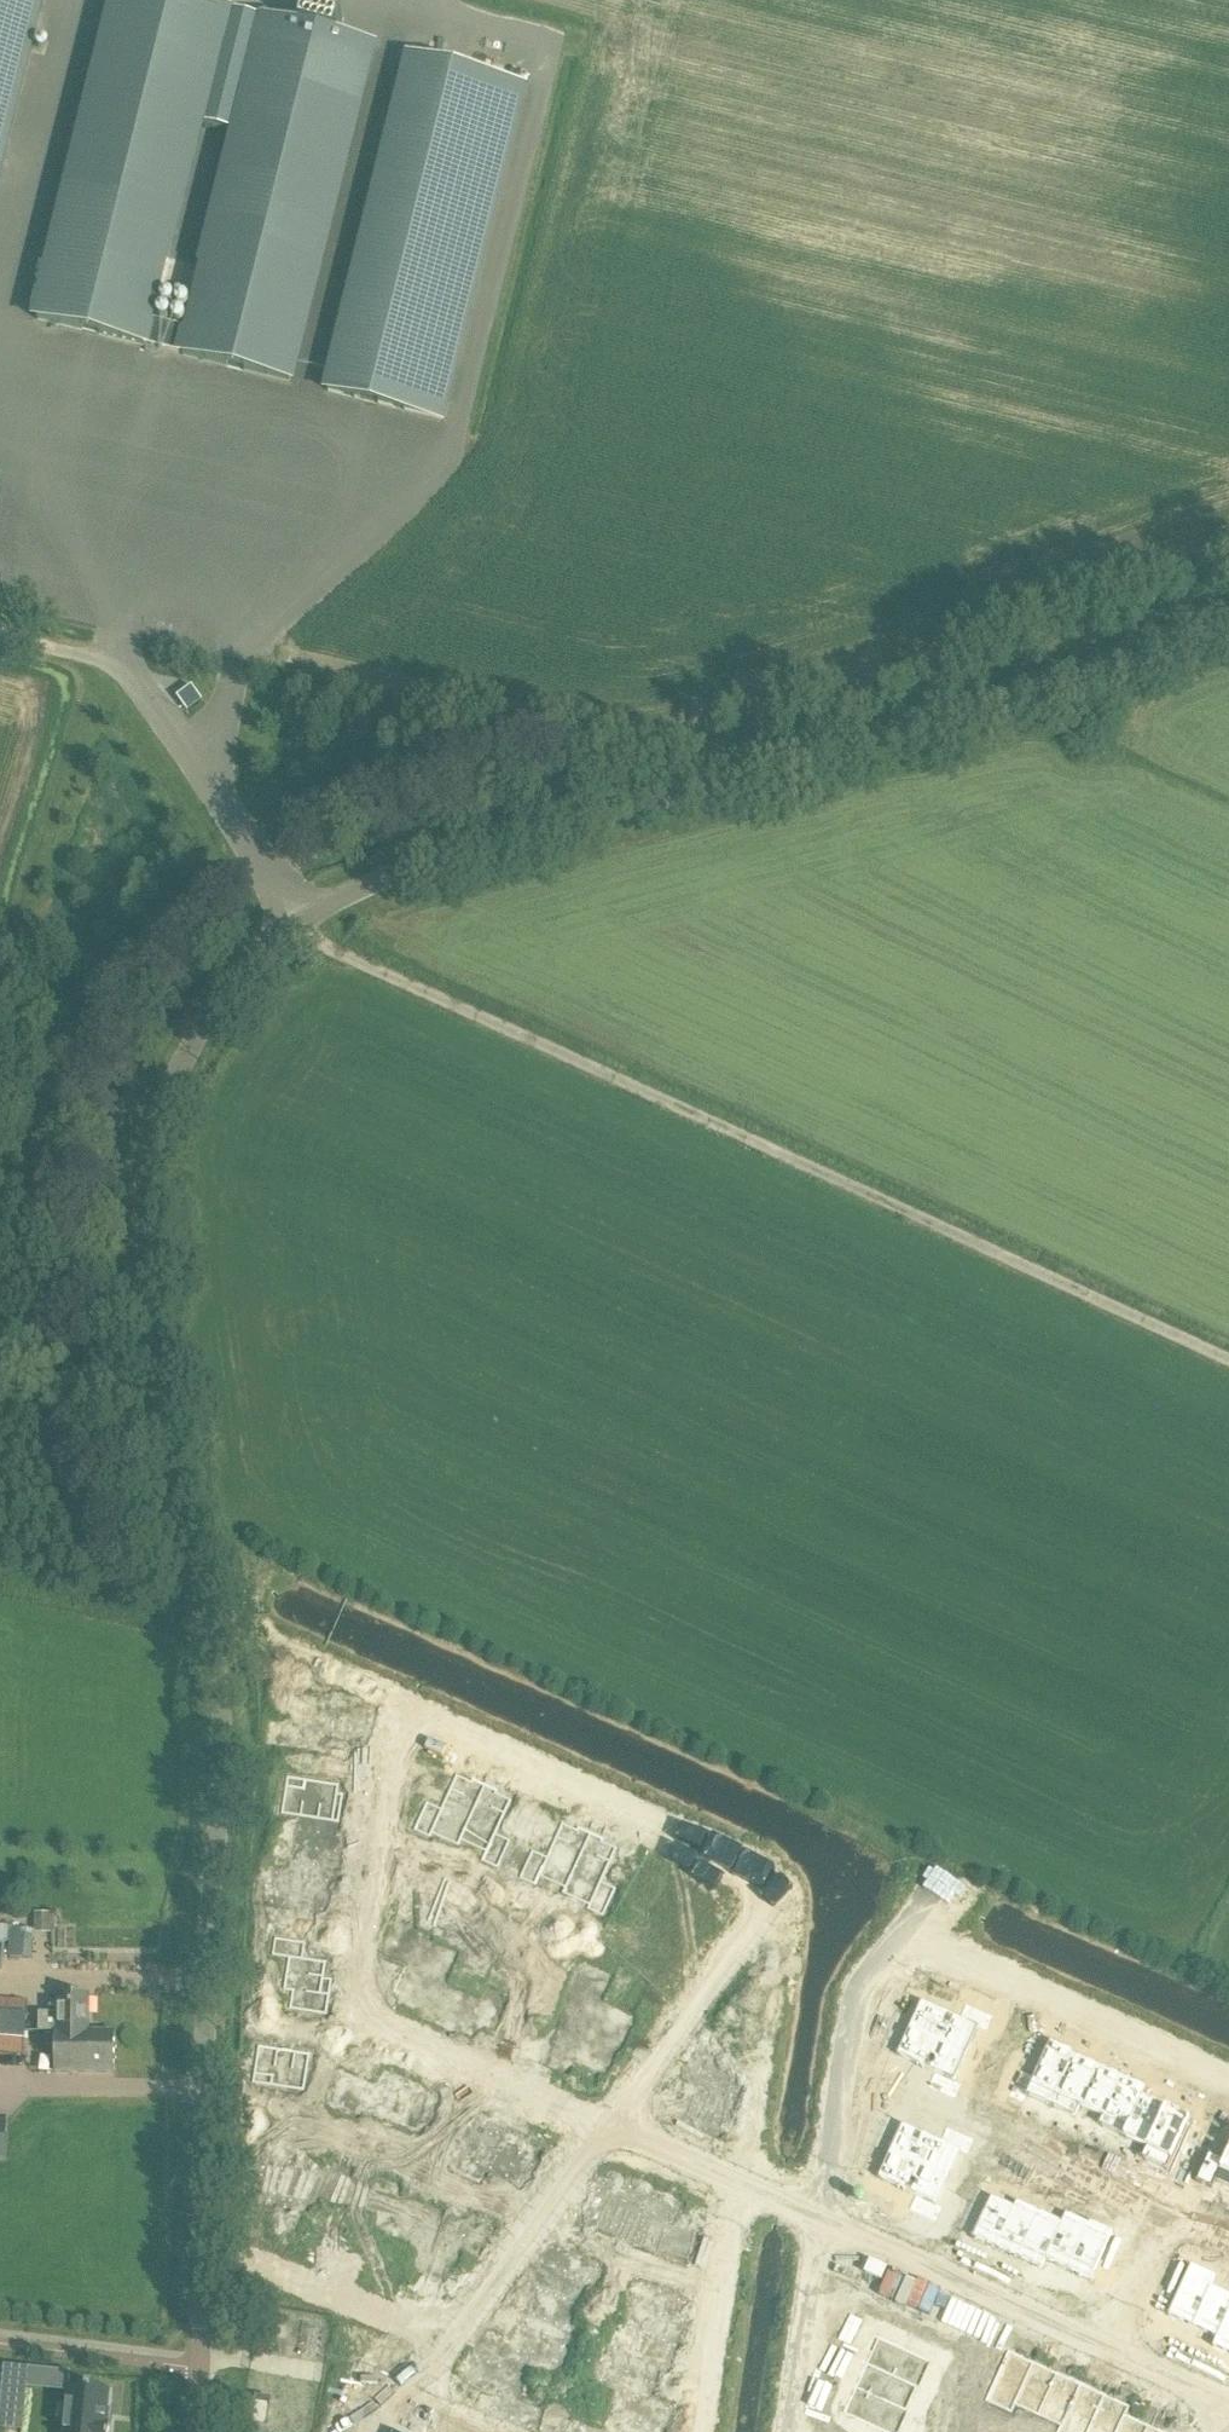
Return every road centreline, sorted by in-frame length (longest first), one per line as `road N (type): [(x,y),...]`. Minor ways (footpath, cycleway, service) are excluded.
road 1 (unclassified): [(197,2431),(212,1914),(227,1724),(149,1337),(150,1188),(167,1110),(193,1048),(240,984),(304,923),(364,885),(755,762),(996,701),(1228,623)]
road 2 (track): [(1228,1361),(330,947),(304,923)]
road 3 (residential): [(610,2123),(374,2017),(360,1993),(396,1740),(411,1715),(430,1712),(750,1860),(766,1884),(758,1916)]
road 4 (residential): [(1226,2388),(827,2217)]
road 5 (residential): [(1228,2085),(907,1937)]
road 6 (residential): [(907,1937),(856,2000),(827,2217)]
road 7 (residential): [(610,2123),(446,2340)]
road 8 (residential): [(758,1916),(610,2123)]
road 9 (residential): [(749,2183),(707,2431)]
road 10 (residential): [(827,2217),(794,2431)]
road 11 (residential): [(251,2257),(446,2340)]
road 12 (residential): [(776,1989),(749,2183)]
road 13 (residential): [(749,2183),(610,2123)]

